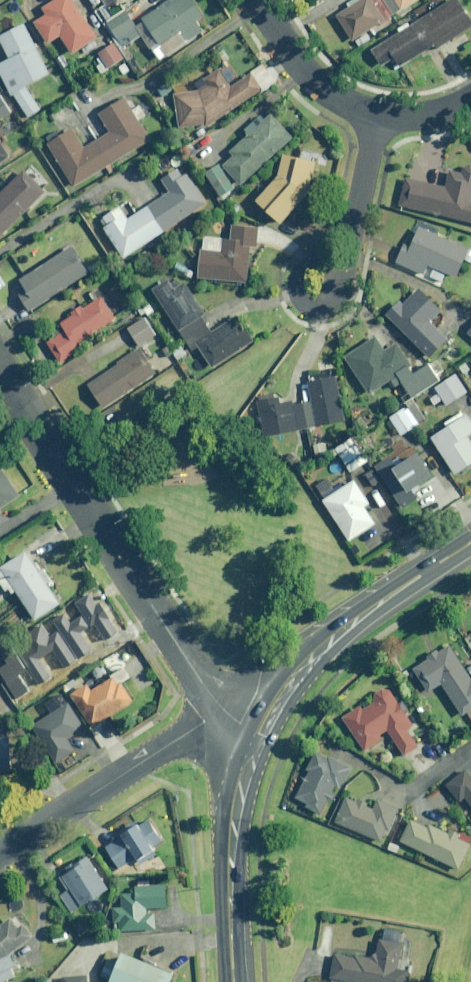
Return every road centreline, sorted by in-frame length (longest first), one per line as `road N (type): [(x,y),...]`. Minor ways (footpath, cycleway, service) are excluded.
road 1 (residential): [(0,365),(201,681),(261,727)]
road 2 (unclassified): [(0,853),(196,728),(261,727)]
road 3 (secondary): [(470,543),(342,630),(287,682),(261,727)]
road 4 (secondary): [(233,981),(227,829),(235,784),(261,727)]
road 5 (residential): [(321,297),(336,277),(376,113)]
road 6 (residential): [(254,0),(326,89),(376,113)]

